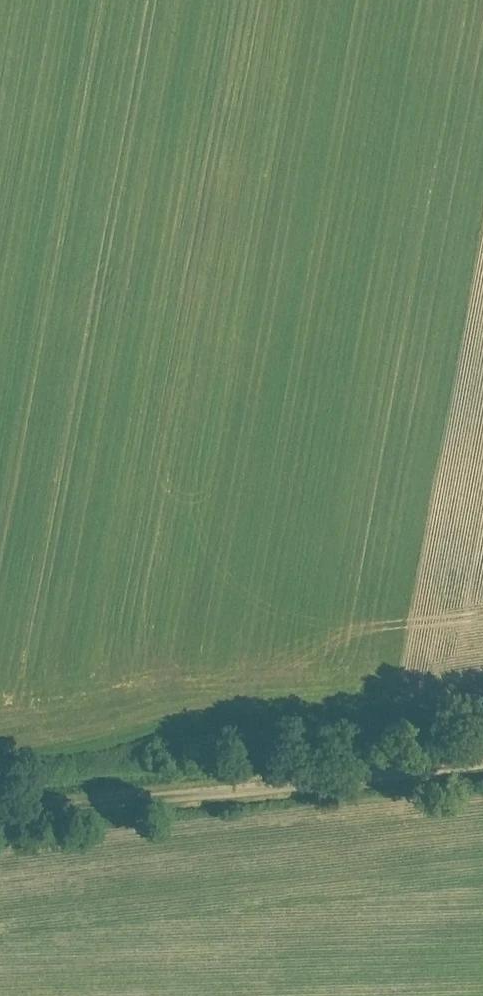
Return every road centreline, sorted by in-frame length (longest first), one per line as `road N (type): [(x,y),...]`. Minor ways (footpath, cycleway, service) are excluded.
road 1 (track): [(482,758),(0,812)]

